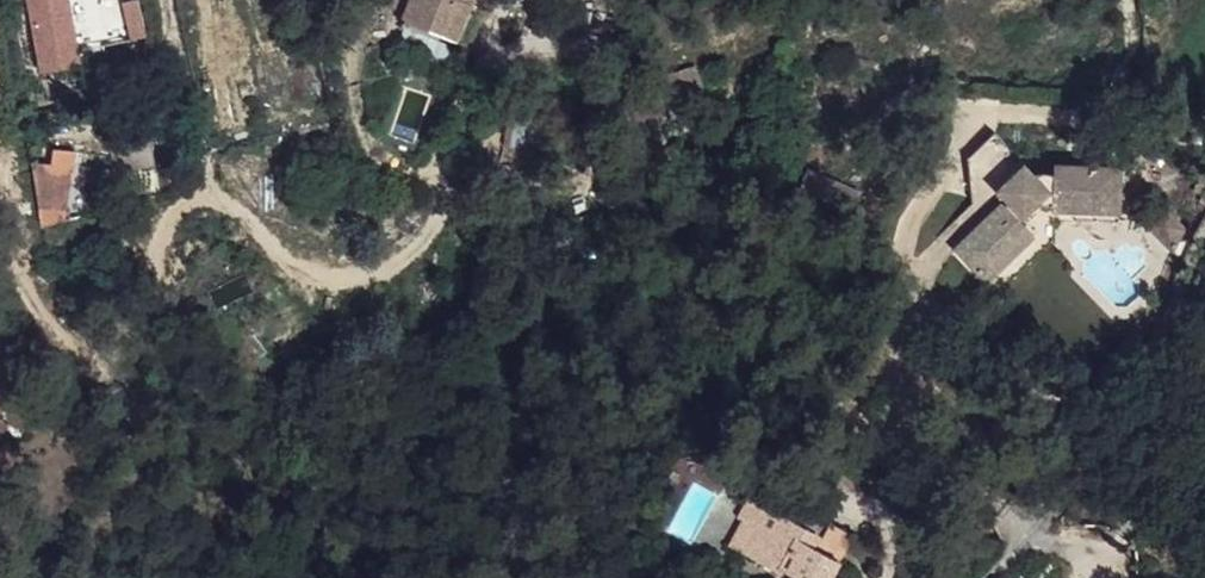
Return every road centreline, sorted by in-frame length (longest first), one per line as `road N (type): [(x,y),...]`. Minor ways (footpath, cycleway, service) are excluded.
road 1 (residential): [(1204,245),(1109,444),(992,577)]

